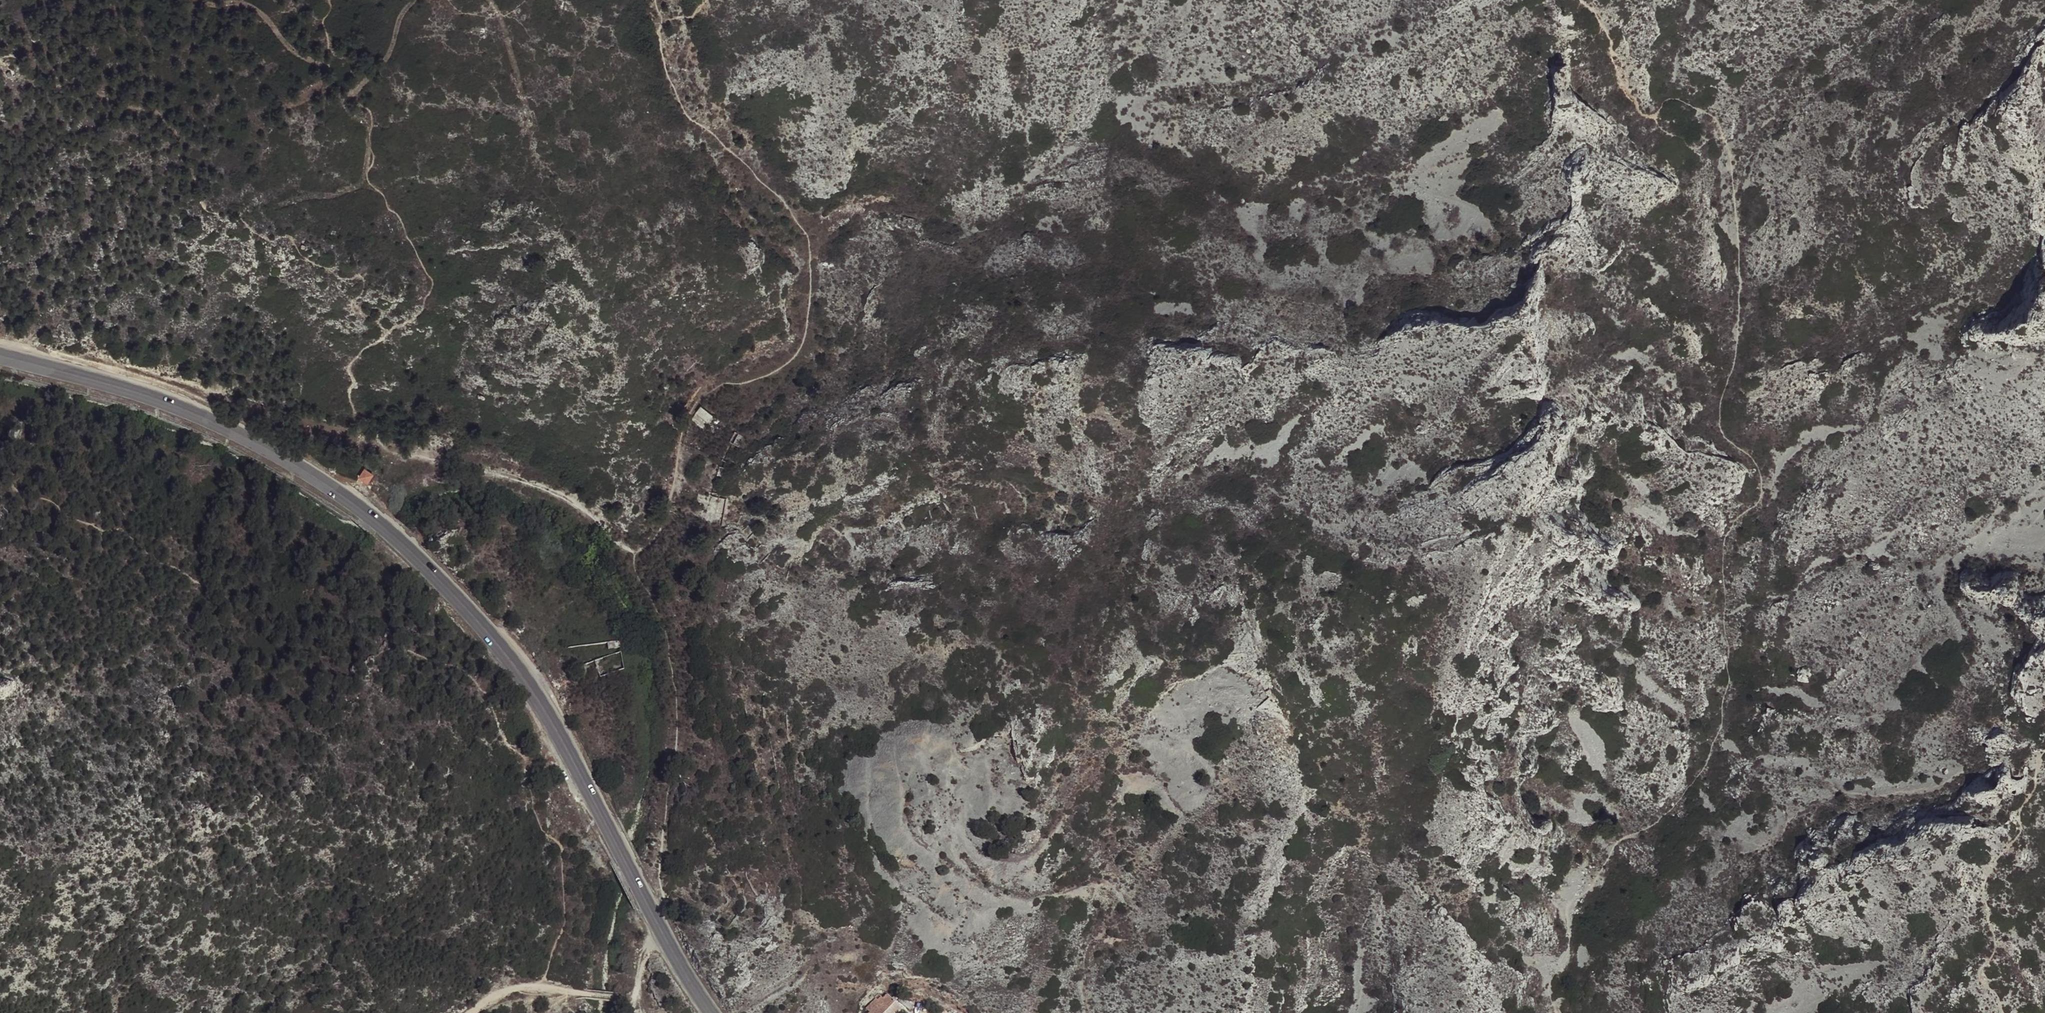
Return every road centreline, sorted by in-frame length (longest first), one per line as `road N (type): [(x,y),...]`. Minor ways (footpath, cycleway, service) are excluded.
road 1 (primary): [(0,357),(214,422),(354,503),(396,537),(505,654),(551,717),(713,1012)]
road 2 (track): [(632,554),(584,505),(452,461),(404,459),(370,430)]
road 3 (track): [(370,430),(353,443),(277,424),(205,418)]
road 4 (track): [(578,994),(636,997),(656,918)]

